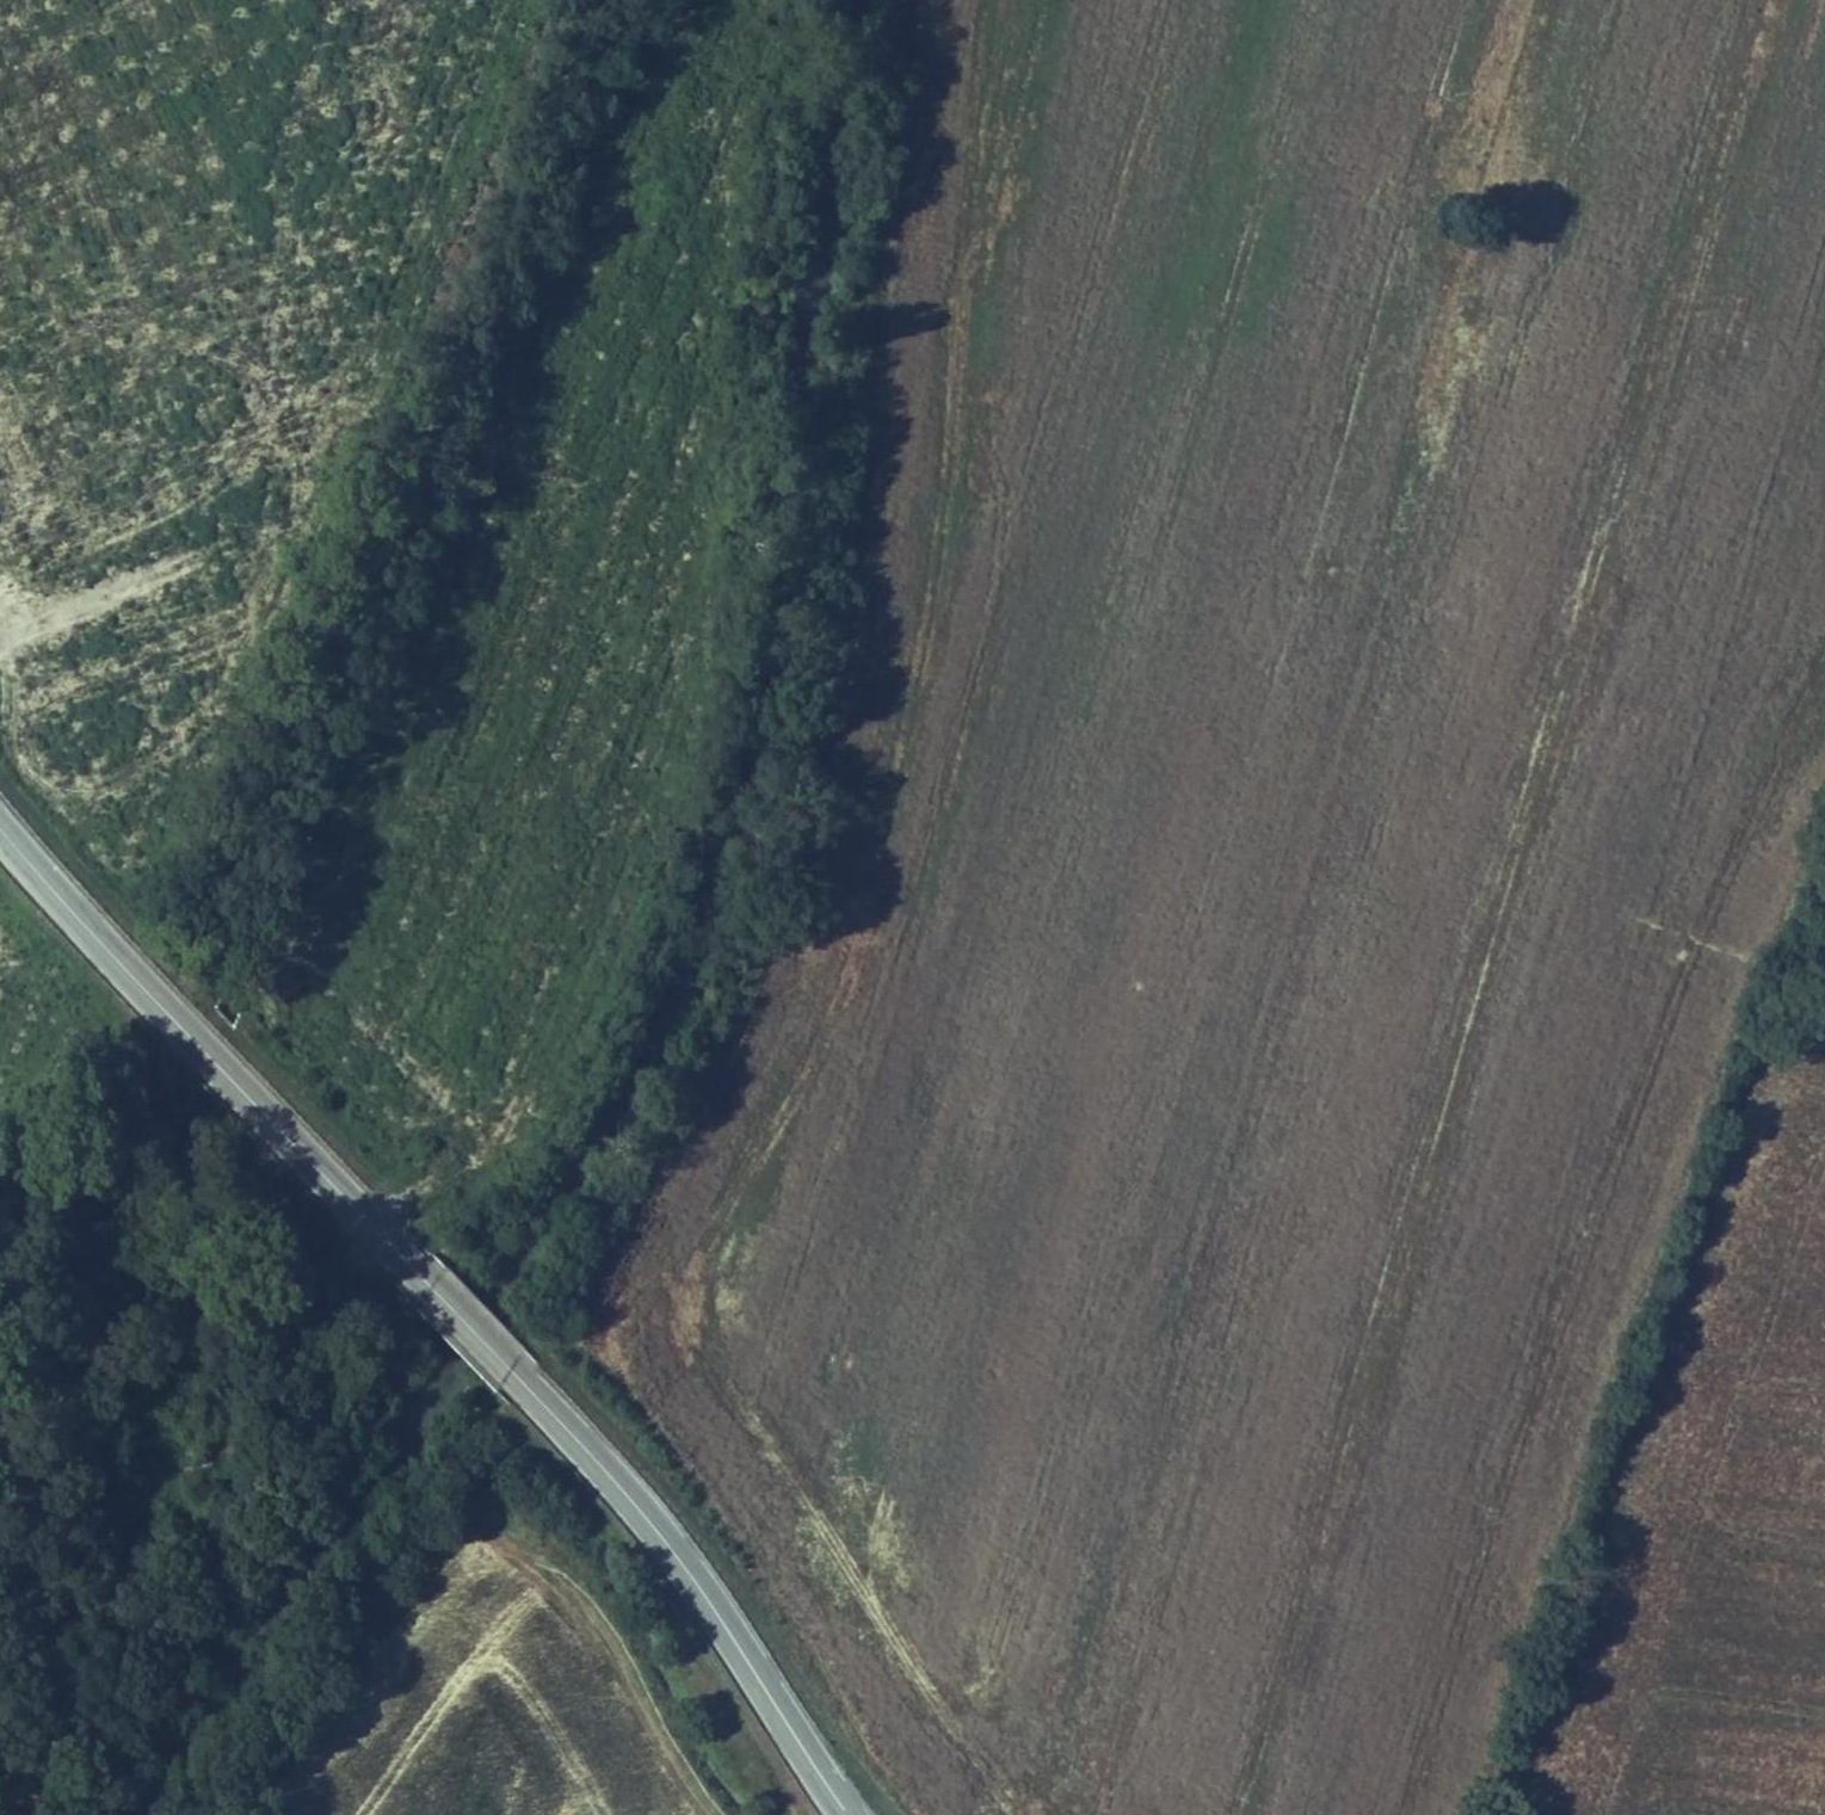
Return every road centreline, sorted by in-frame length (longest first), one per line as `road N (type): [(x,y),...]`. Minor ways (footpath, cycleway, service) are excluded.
road 1 (tertiary): [(0,812),(120,955),(524,1377),(687,1560),(854,1814)]
road 2 (track): [(390,1241),(371,1259),(320,1378),(232,1452),(155,1482),(132,1502),(63,1742),(23,1814)]

